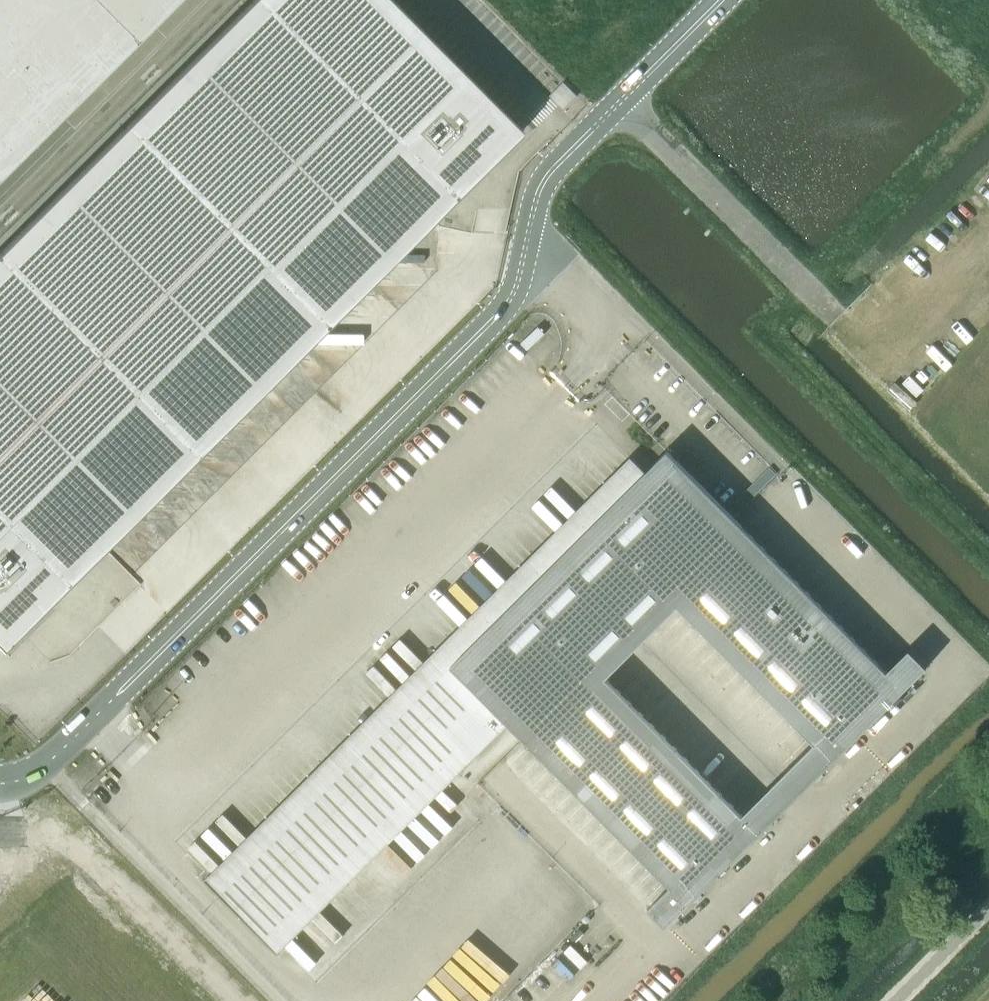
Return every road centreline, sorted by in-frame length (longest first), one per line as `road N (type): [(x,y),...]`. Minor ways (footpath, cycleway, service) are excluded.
road 1 (tertiary): [(721,0),(545,179),(519,279),(496,316),(53,757),(30,775),(0,783)]
road 2 (unclassified): [(896,1000),(988,908)]

